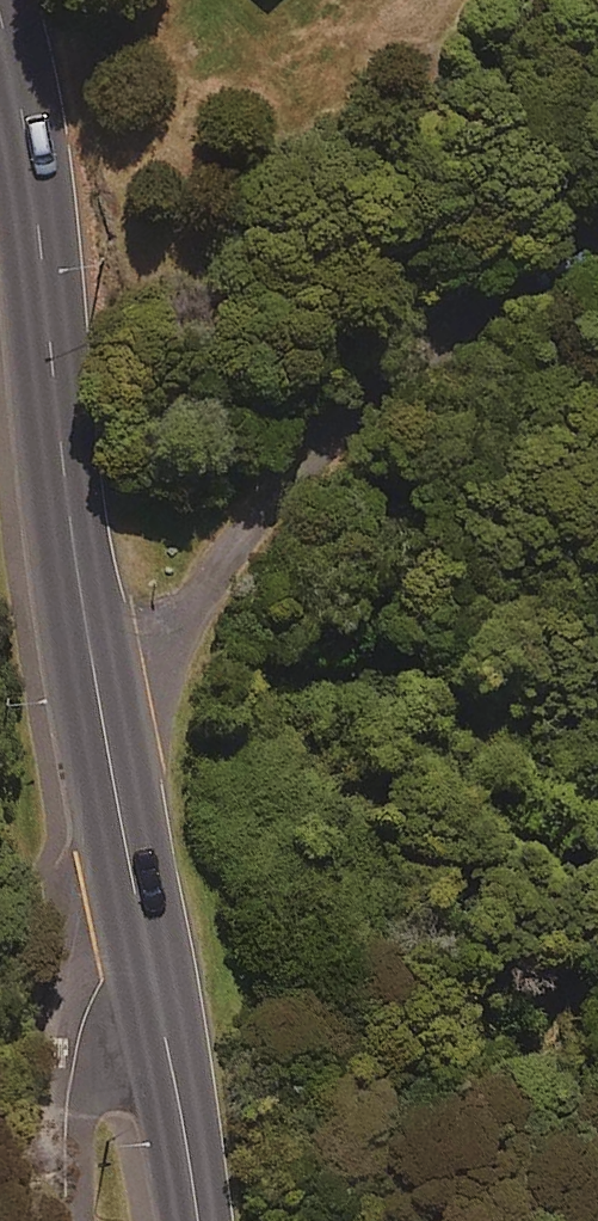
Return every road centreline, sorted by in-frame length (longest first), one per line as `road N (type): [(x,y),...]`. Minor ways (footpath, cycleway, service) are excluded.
road 1 (unclassified): [(96,717),(224,583),(304,473),(400,368),(597,220)]
road 2 (tertiary): [(0,20),(22,117),(63,515),(96,717)]
road 3 (unclassified): [(73,1220),(65,1121),(79,1030),(139,926)]
road 4 (tertiary): [(139,926),(196,1220)]
road 5 (tertiary): [(96,717),(139,926)]

